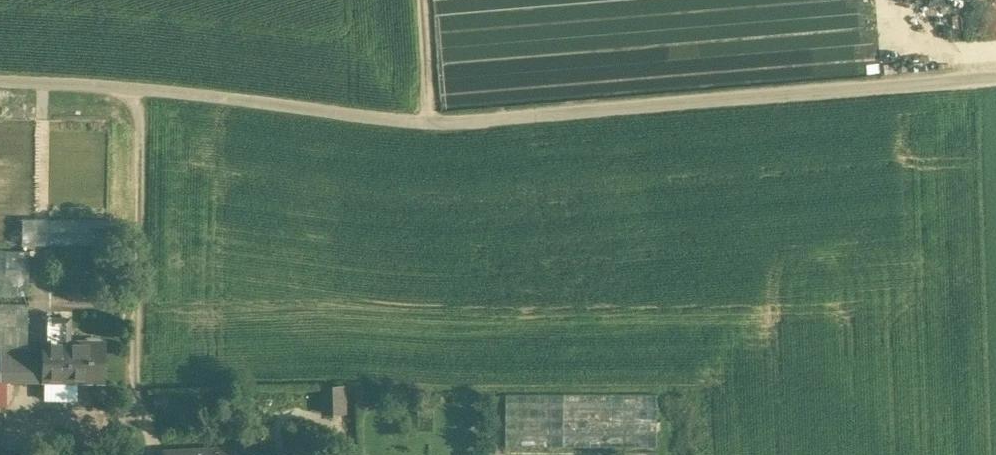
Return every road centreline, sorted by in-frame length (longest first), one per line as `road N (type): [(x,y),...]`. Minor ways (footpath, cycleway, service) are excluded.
road 1 (track): [(0,81),(218,92),(429,123),(995,77)]
road 2 (track): [(422,0),(429,123)]

